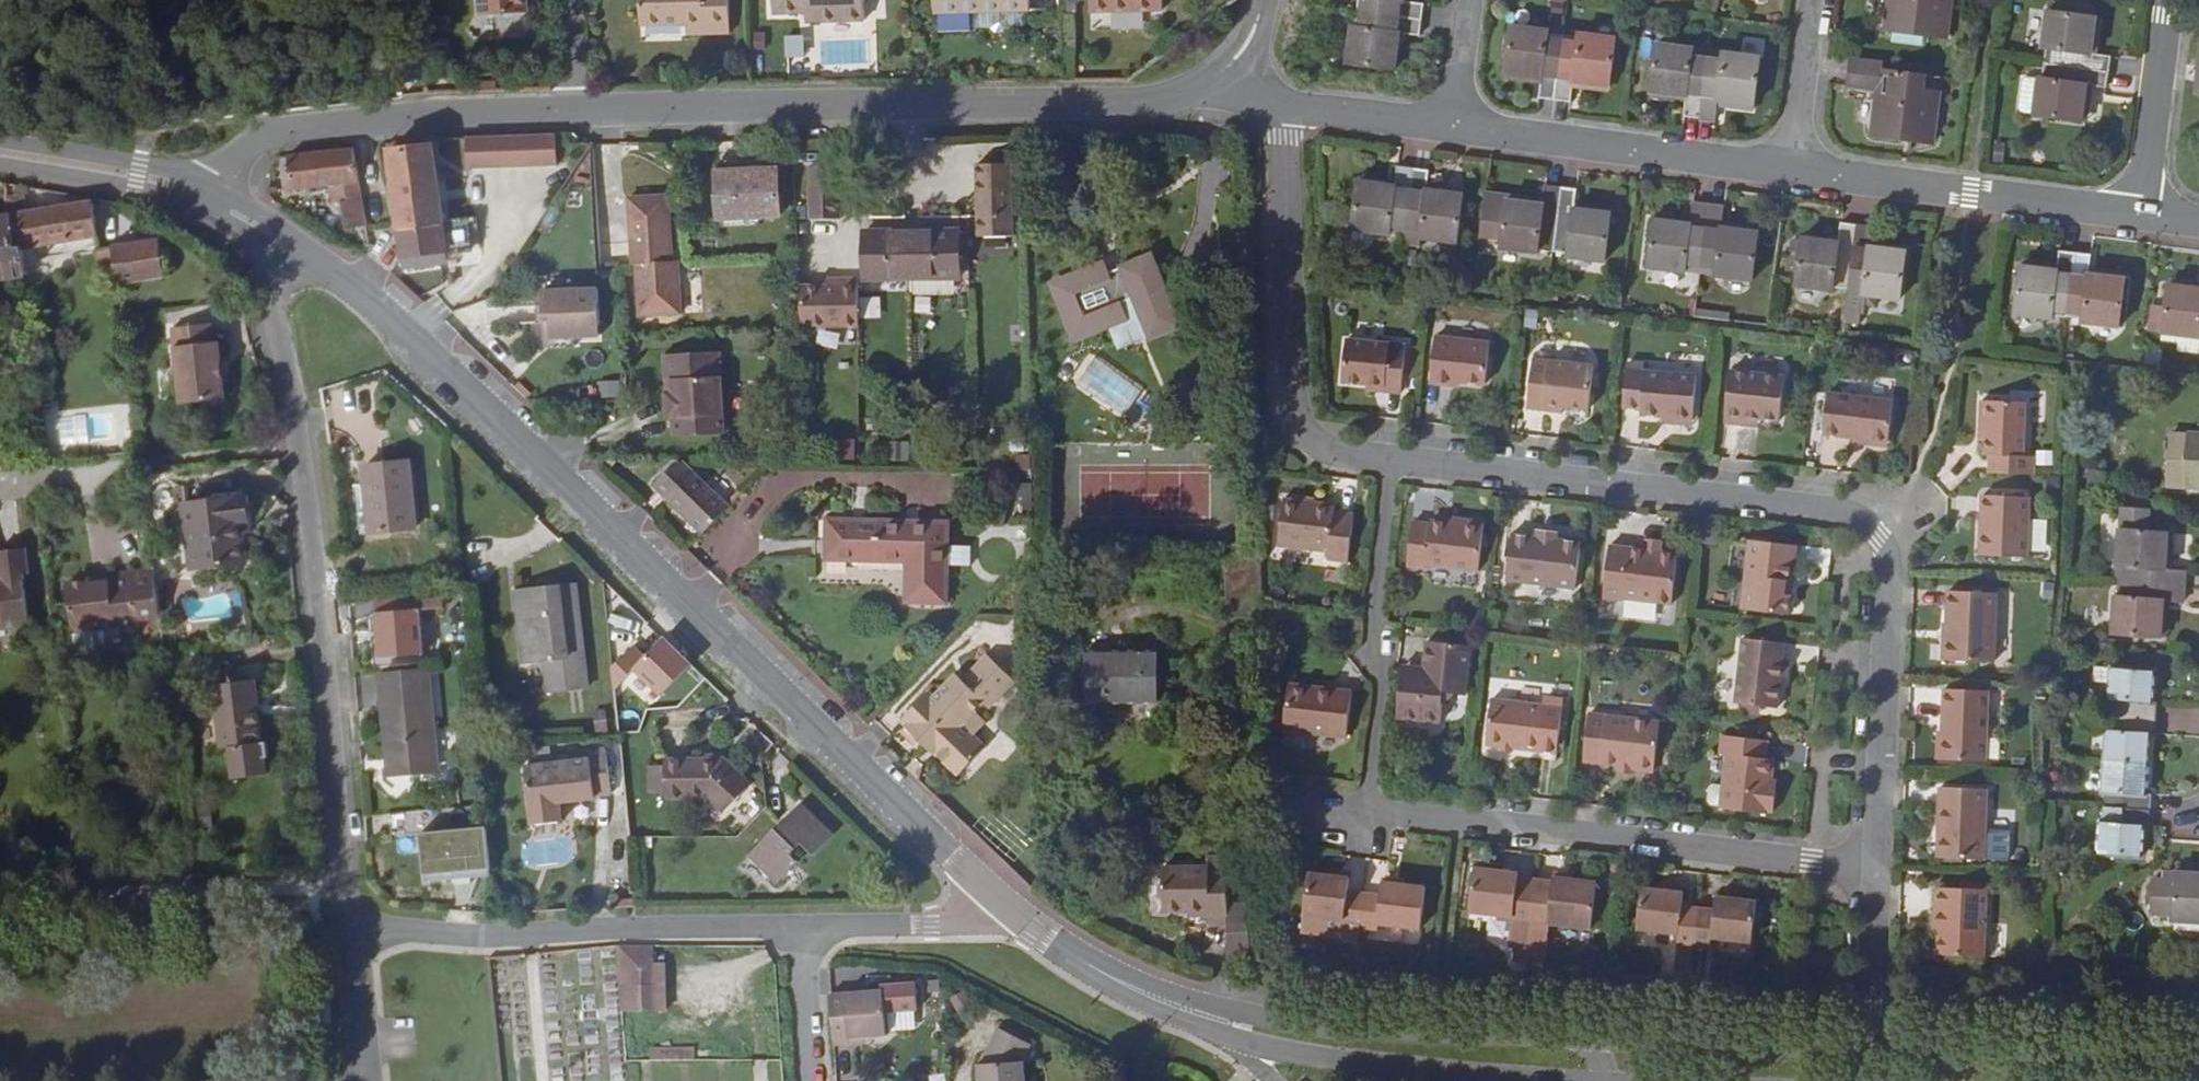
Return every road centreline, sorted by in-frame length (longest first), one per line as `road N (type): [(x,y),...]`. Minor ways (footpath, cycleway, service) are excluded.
road 1 (secondary): [(995,897),(378,308),(261,230)]
road 2 (residential): [(1877,868),(1368,810),(1382,685),(1373,652),(1392,459)]
road 3 (residential): [(1392,459),(1829,509),(1869,527),(1890,575),(1877,868)]
road 4 (residential): [(261,230),(305,496),(349,930)]
road 5 (tertiary): [(572,107),(1145,105),(1224,71)]
road 6 (secondary): [(1593,1039),(1297,1025),(1107,975)]
road 7 (residential): [(349,930),(511,938),(800,929)]
road 8 (residential): [(1287,109),(1284,275),(1293,434),(1315,448),(1392,459)]
road 9 (tertiary): [(194,187),(258,140),(455,111),(572,107)]
road 10 (residential): [(1787,168),(2141,216)]
road 11 (secondary): [(1254,1051),(1608,1080)]
road 12 (residential): [(1454,126),(1787,168)]
road 13 (secondary): [(2198,1068),(1871,1055)]
road 14 (secondary): [(1871,1055),(1593,1039)]
road 15 (residential): [(2167,0),(2141,216)]
road 16 (residential): [(800,929),(932,923),(981,909),(995,897)]
road 17 (secondary): [(194,187),(0,152)]
road 18 (residential): [(1877,868),(1871,1055)]
road 19 (residential): [(1808,0),(1787,168)]
road 20 (residential): [(1287,109),(1454,126)]
road 21 (secondary): [(1107,975),(1165,1017),(1254,1051)]
road 22 (residential): [(800,929),(809,1080)]
road 23 (residential): [(349,930),(364,1080)]
road 24 (secondary): [(1107,975),(995,897)]
road 25 (residential): [(1454,126),(1469,0)]

